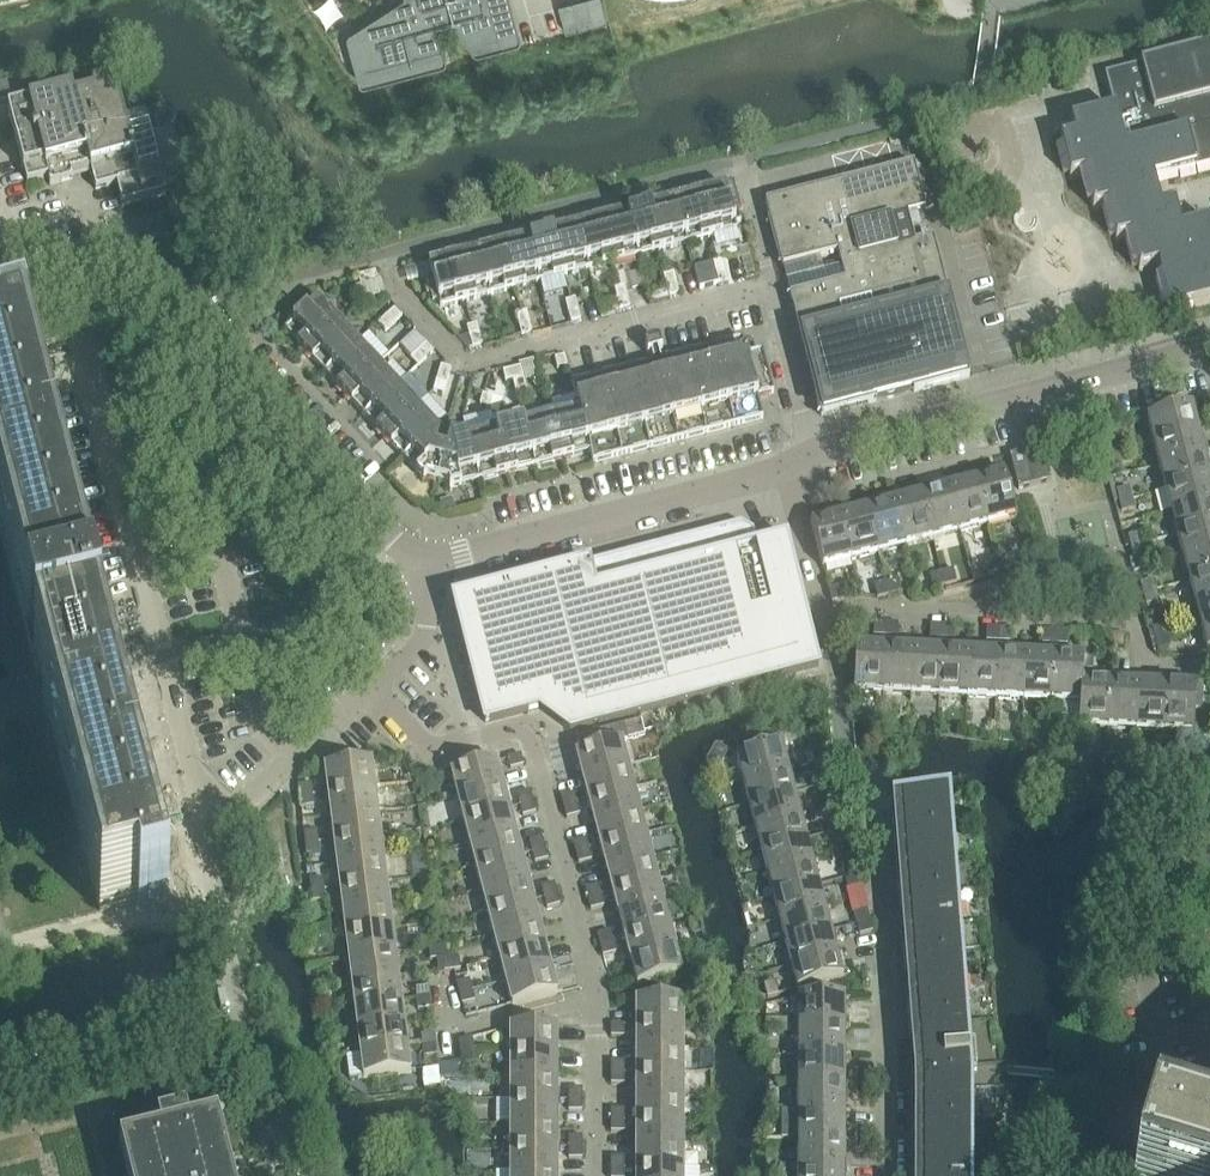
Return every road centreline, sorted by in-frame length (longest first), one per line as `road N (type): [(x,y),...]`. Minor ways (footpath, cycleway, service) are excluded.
road 1 (residential): [(599,1175),(590,950),(531,727),(447,748),(420,739),(375,685)]
road 2 (residential): [(288,1175),(198,857),(213,833),(375,685)]
road 3 (residential): [(886,1175),(882,933),(823,612)]
road 4 (residential): [(420,567),(117,248)]
road 5 (residential): [(774,285),(471,362),(454,352),(391,271)]
road 6 (residential): [(823,612),(1134,616),(1151,666),(1209,670)]
road 7 (residential): [(818,451),(1209,353)]
road 8 (residential): [(420,567),(781,466)]
road 9 (residential): [(818,451),(774,285)]
road 10 (residential): [(823,612),(781,466)]
road 11 (residential): [(375,685),(424,636),(420,567)]

